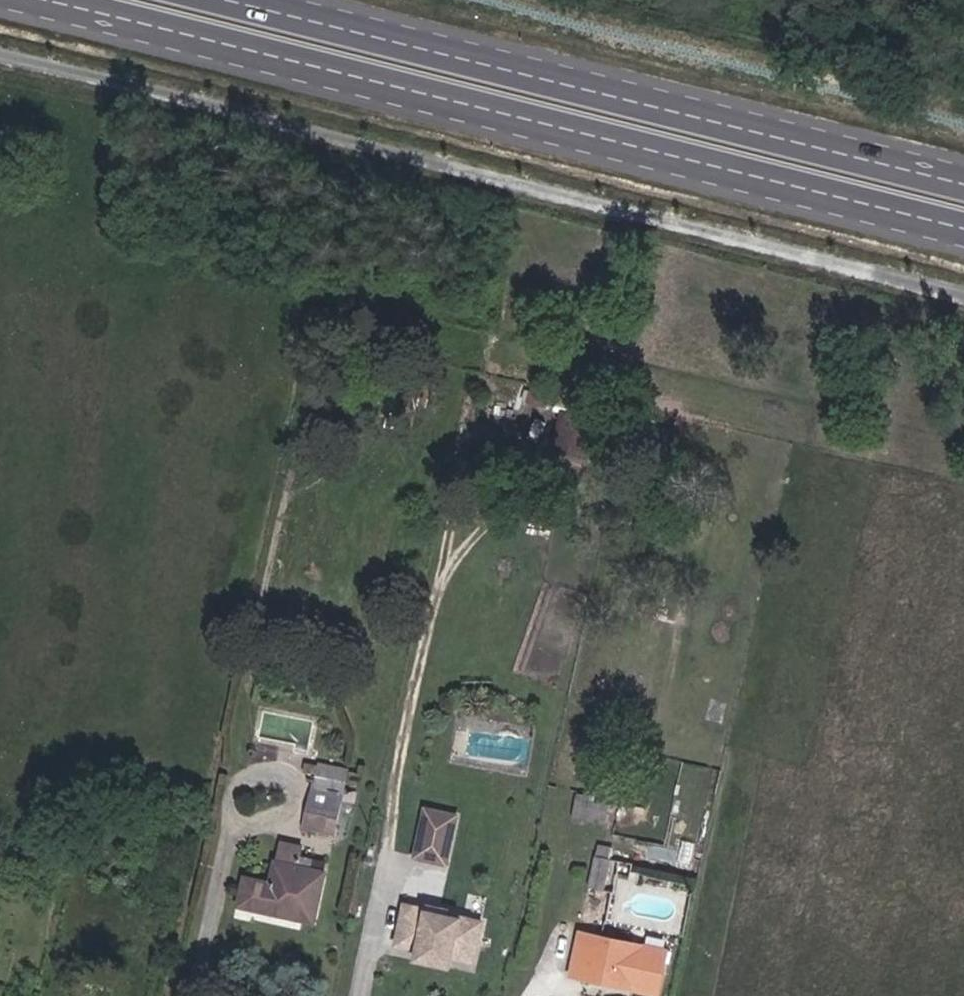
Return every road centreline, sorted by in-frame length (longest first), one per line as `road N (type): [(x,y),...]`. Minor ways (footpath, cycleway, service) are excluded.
road 1 (primary): [(0,0),(963,238)]
road 2 (track): [(963,296),(0,58)]
road 3 (primary): [(963,184),(225,0)]

